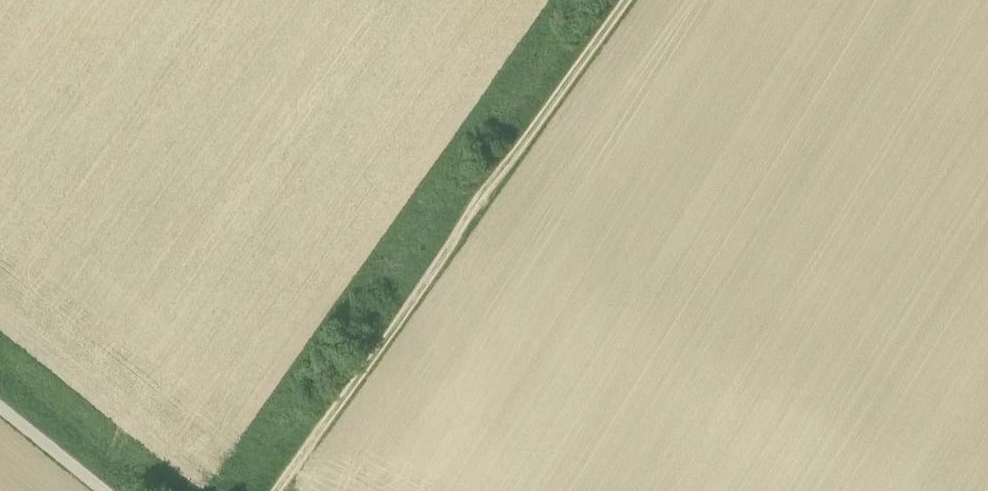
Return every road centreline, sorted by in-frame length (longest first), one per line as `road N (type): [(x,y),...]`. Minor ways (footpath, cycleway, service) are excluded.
road 1 (track): [(629,0),(277,490)]
road 2 (track): [(0,402),(113,490)]

